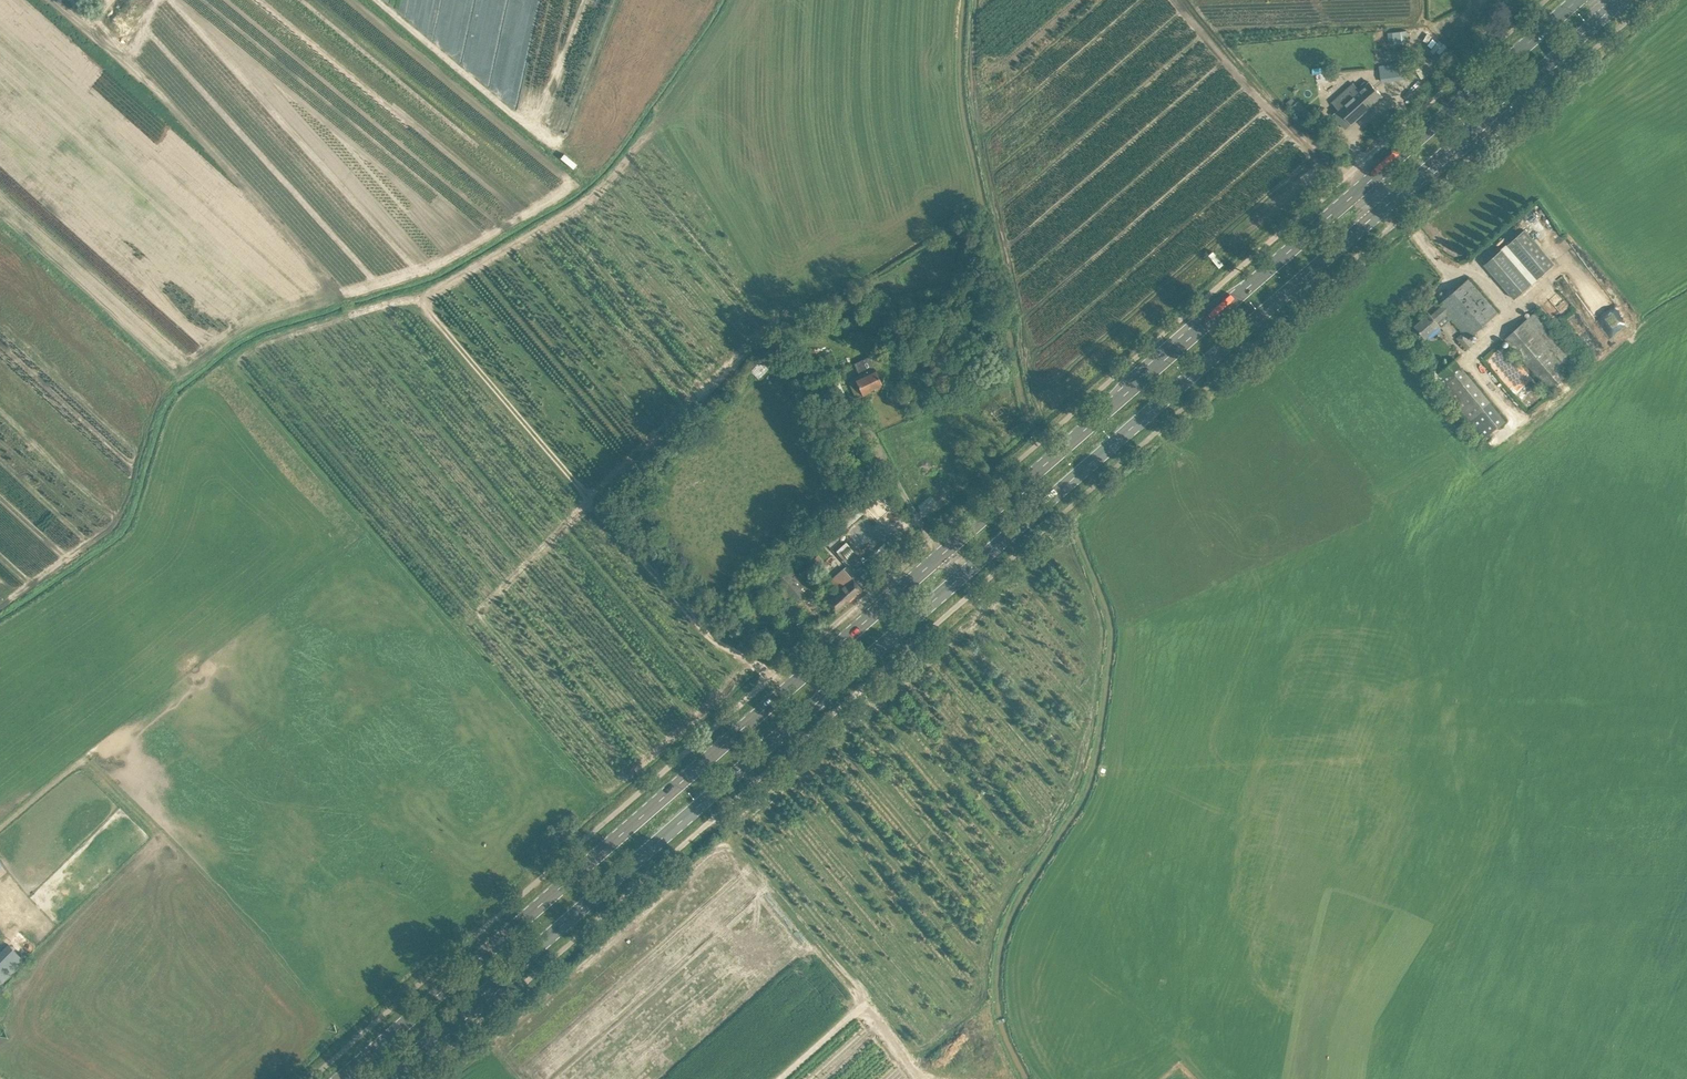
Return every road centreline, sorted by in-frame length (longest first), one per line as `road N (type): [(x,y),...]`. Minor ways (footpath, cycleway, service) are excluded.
road 1 (primary): [(1577,0),(341,1078)]
road 2 (primary): [(386,1078),(1616,4)]

